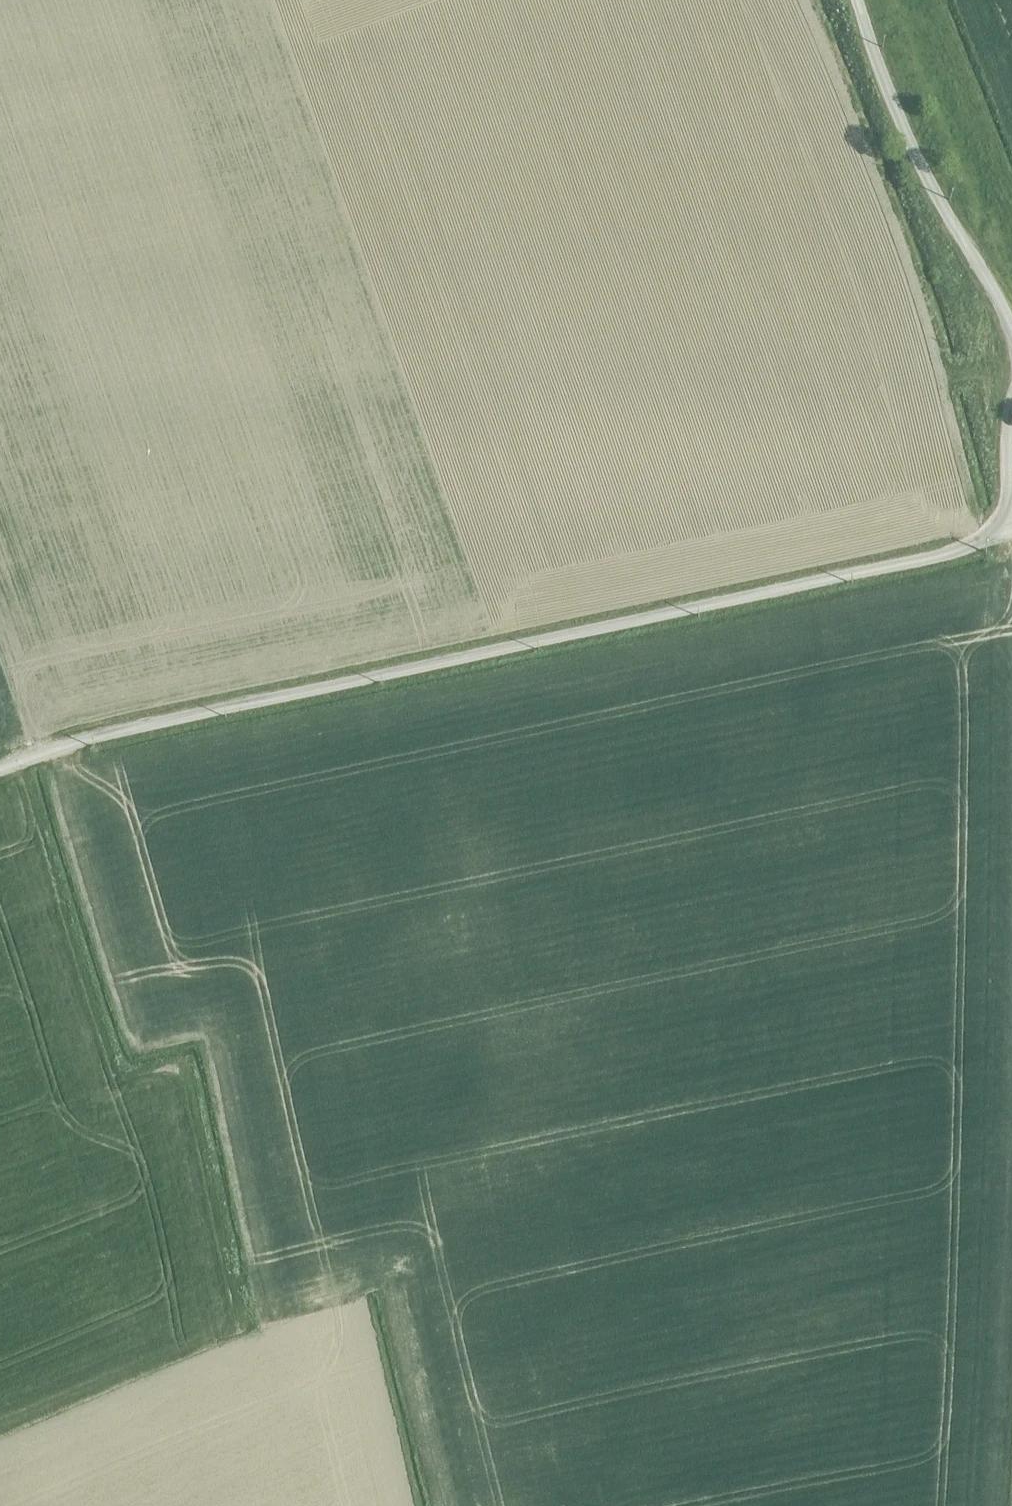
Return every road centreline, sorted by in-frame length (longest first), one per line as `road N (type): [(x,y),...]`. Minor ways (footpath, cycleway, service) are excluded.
road 1 (unclassified): [(0,768),(72,742),(932,557),(982,543),(1000,528)]
road 2 (unclassified): [(857,0),(916,158),(1011,330)]

